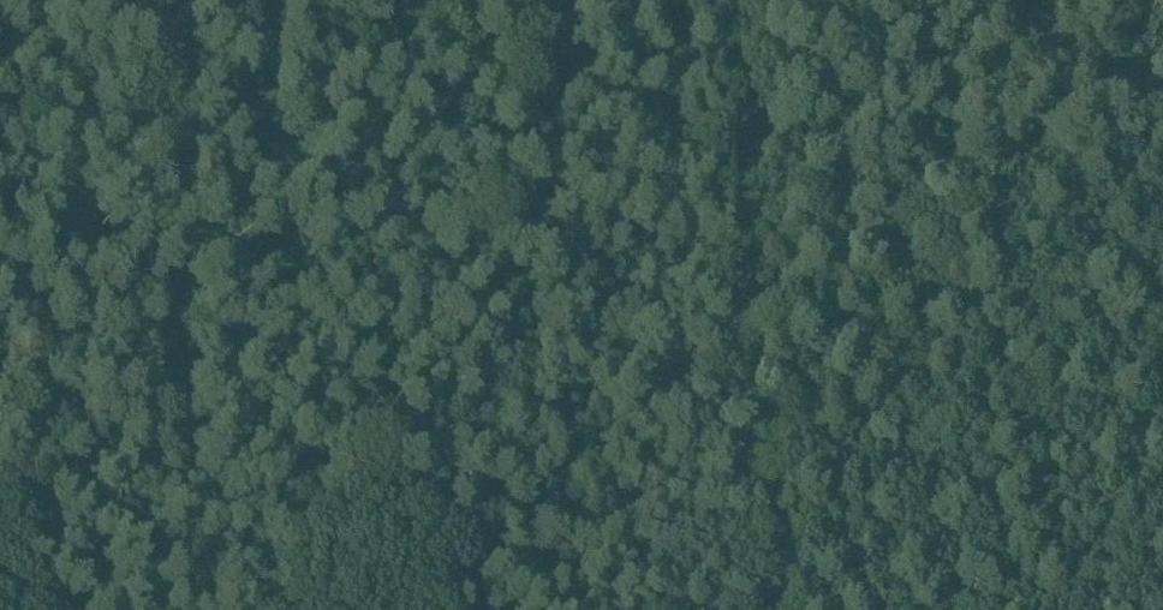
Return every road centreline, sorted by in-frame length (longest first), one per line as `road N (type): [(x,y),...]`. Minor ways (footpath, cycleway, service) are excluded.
road 1 (track): [(746,0),(775,609)]

